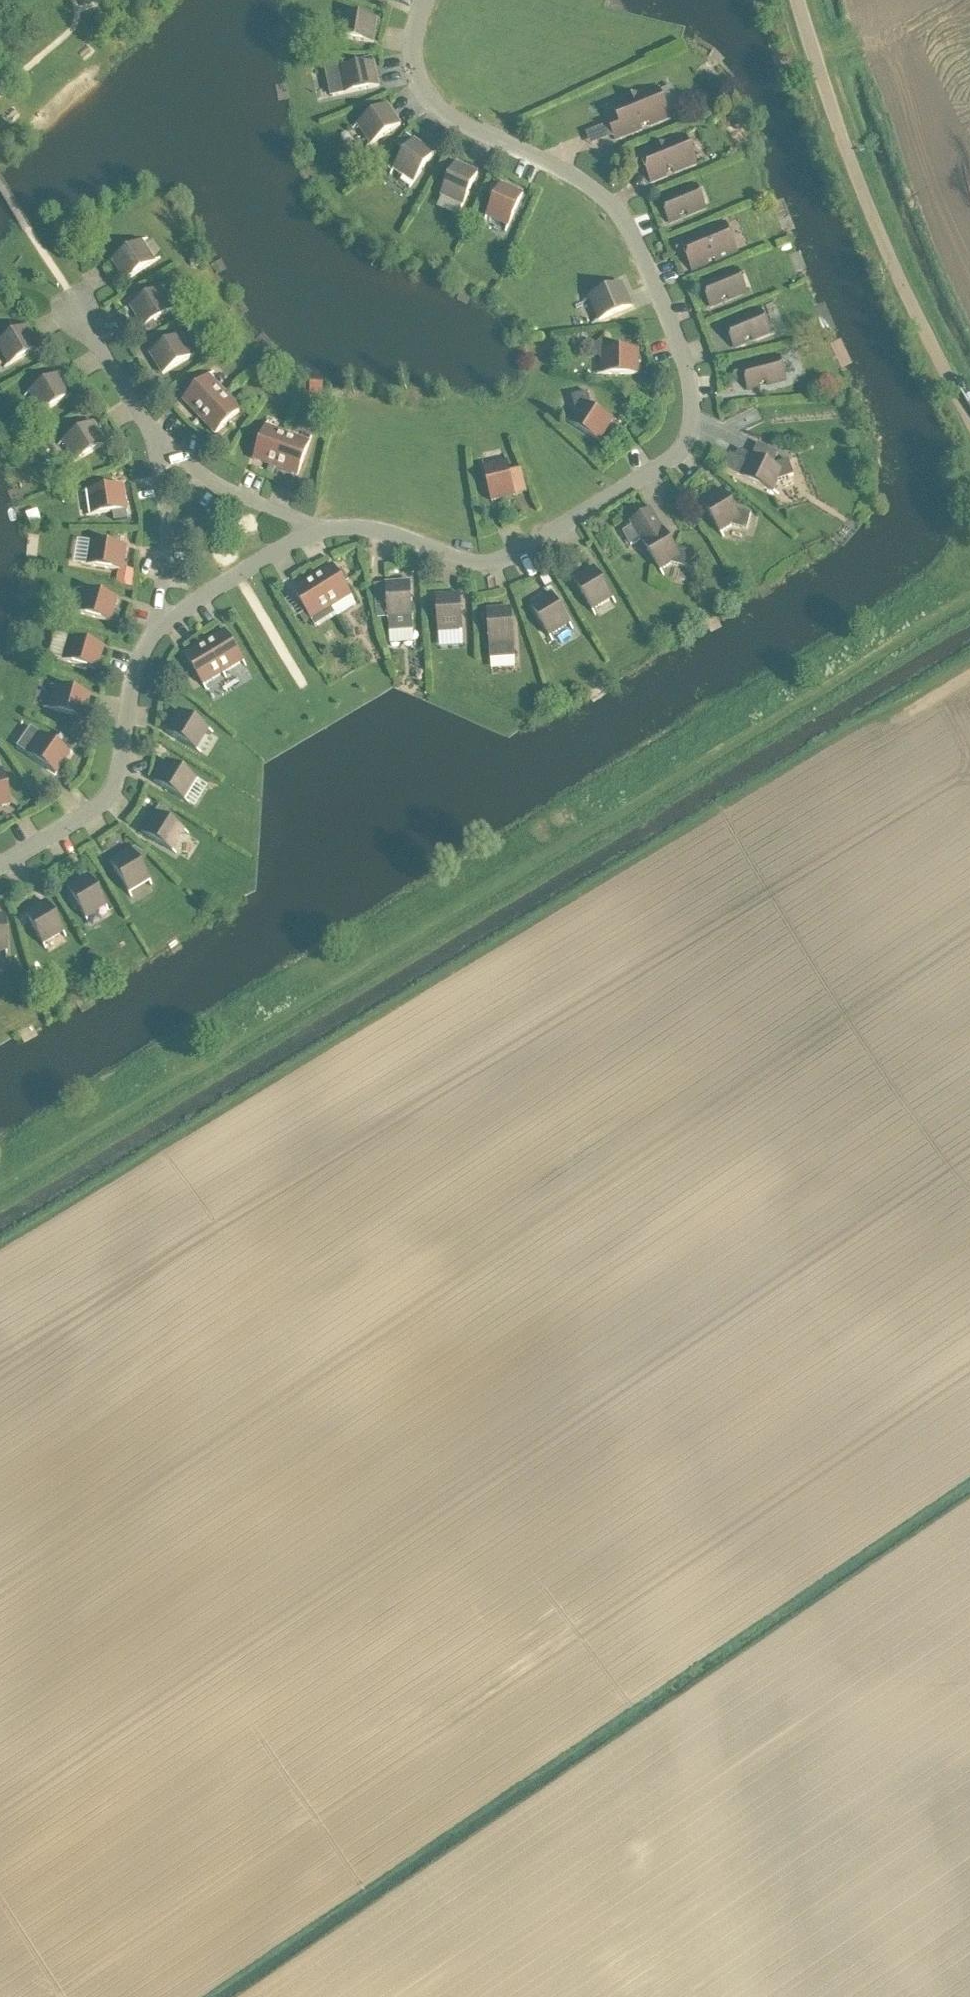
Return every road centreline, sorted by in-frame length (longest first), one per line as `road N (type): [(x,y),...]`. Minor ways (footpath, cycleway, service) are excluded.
road 1 (residential): [(324,531),(383,531),(467,565),(511,562),(665,466),(681,451),(695,415),(680,343),(608,203),(430,101),(414,62),(429,0)]
road 2 (unclassified): [(801,0),(879,233),(969,406)]
road 3 (residential): [(0,856),(20,855),(94,814),(124,754),(139,666),(157,634)]
road 4 (residential): [(157,634),(168,526),(156,439)]
road 5 (residential): [(157,634),(324,531)]
road 6 (residential): [(324,531),(217,486),(156,439)]
road 7 (residential): [(156,439),(73,301)]

